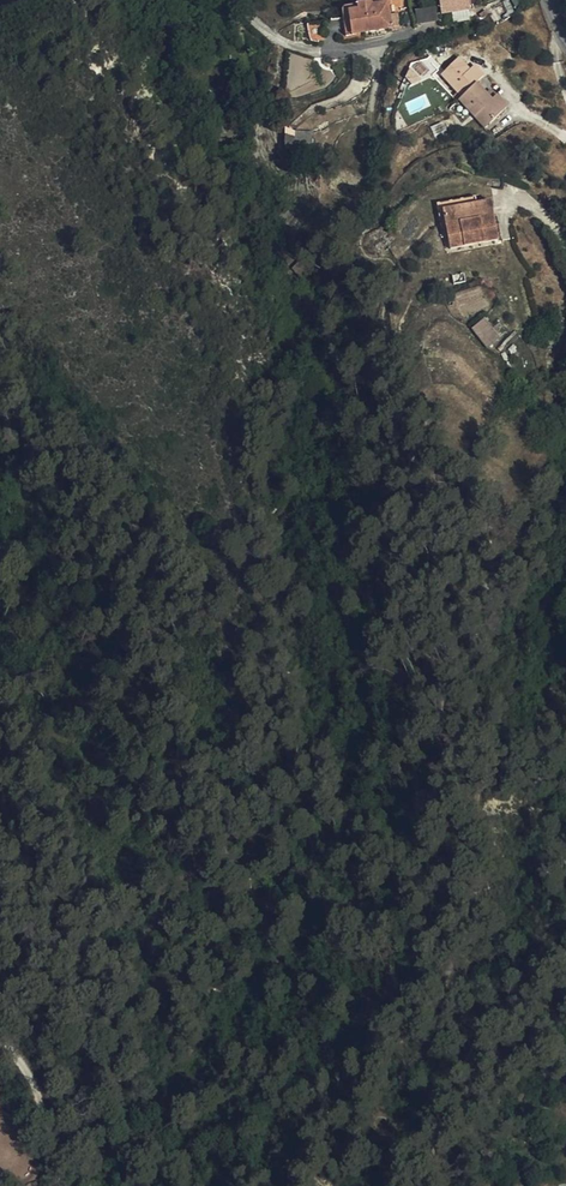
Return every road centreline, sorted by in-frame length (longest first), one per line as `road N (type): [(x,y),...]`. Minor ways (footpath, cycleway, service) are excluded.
road 1 (track): [(379,45),(372,186),(387,207)]

